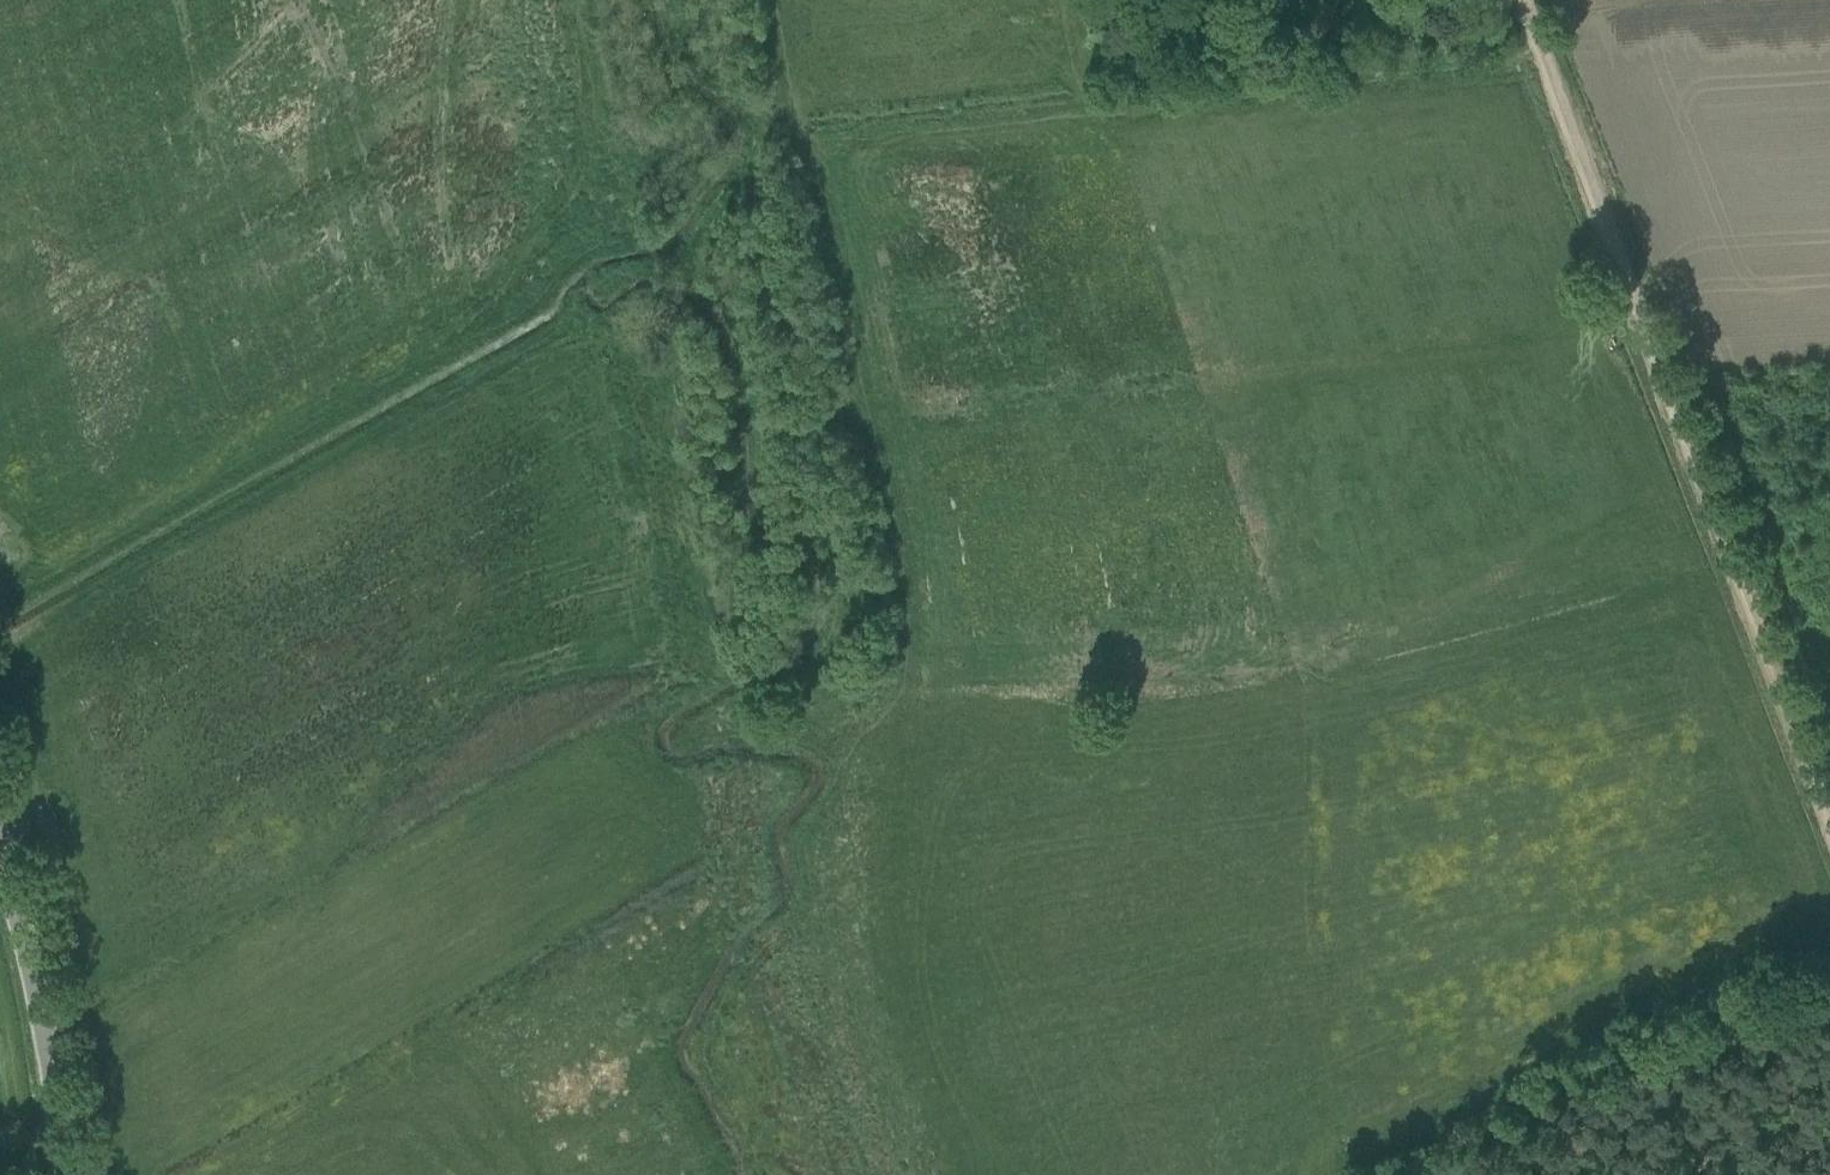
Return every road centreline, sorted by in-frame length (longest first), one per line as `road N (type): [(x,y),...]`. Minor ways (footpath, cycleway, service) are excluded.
road 1 (track): [(1829,807),(1523,0)]
road 2 (unclassified): [(70,1174),(0,871)]

